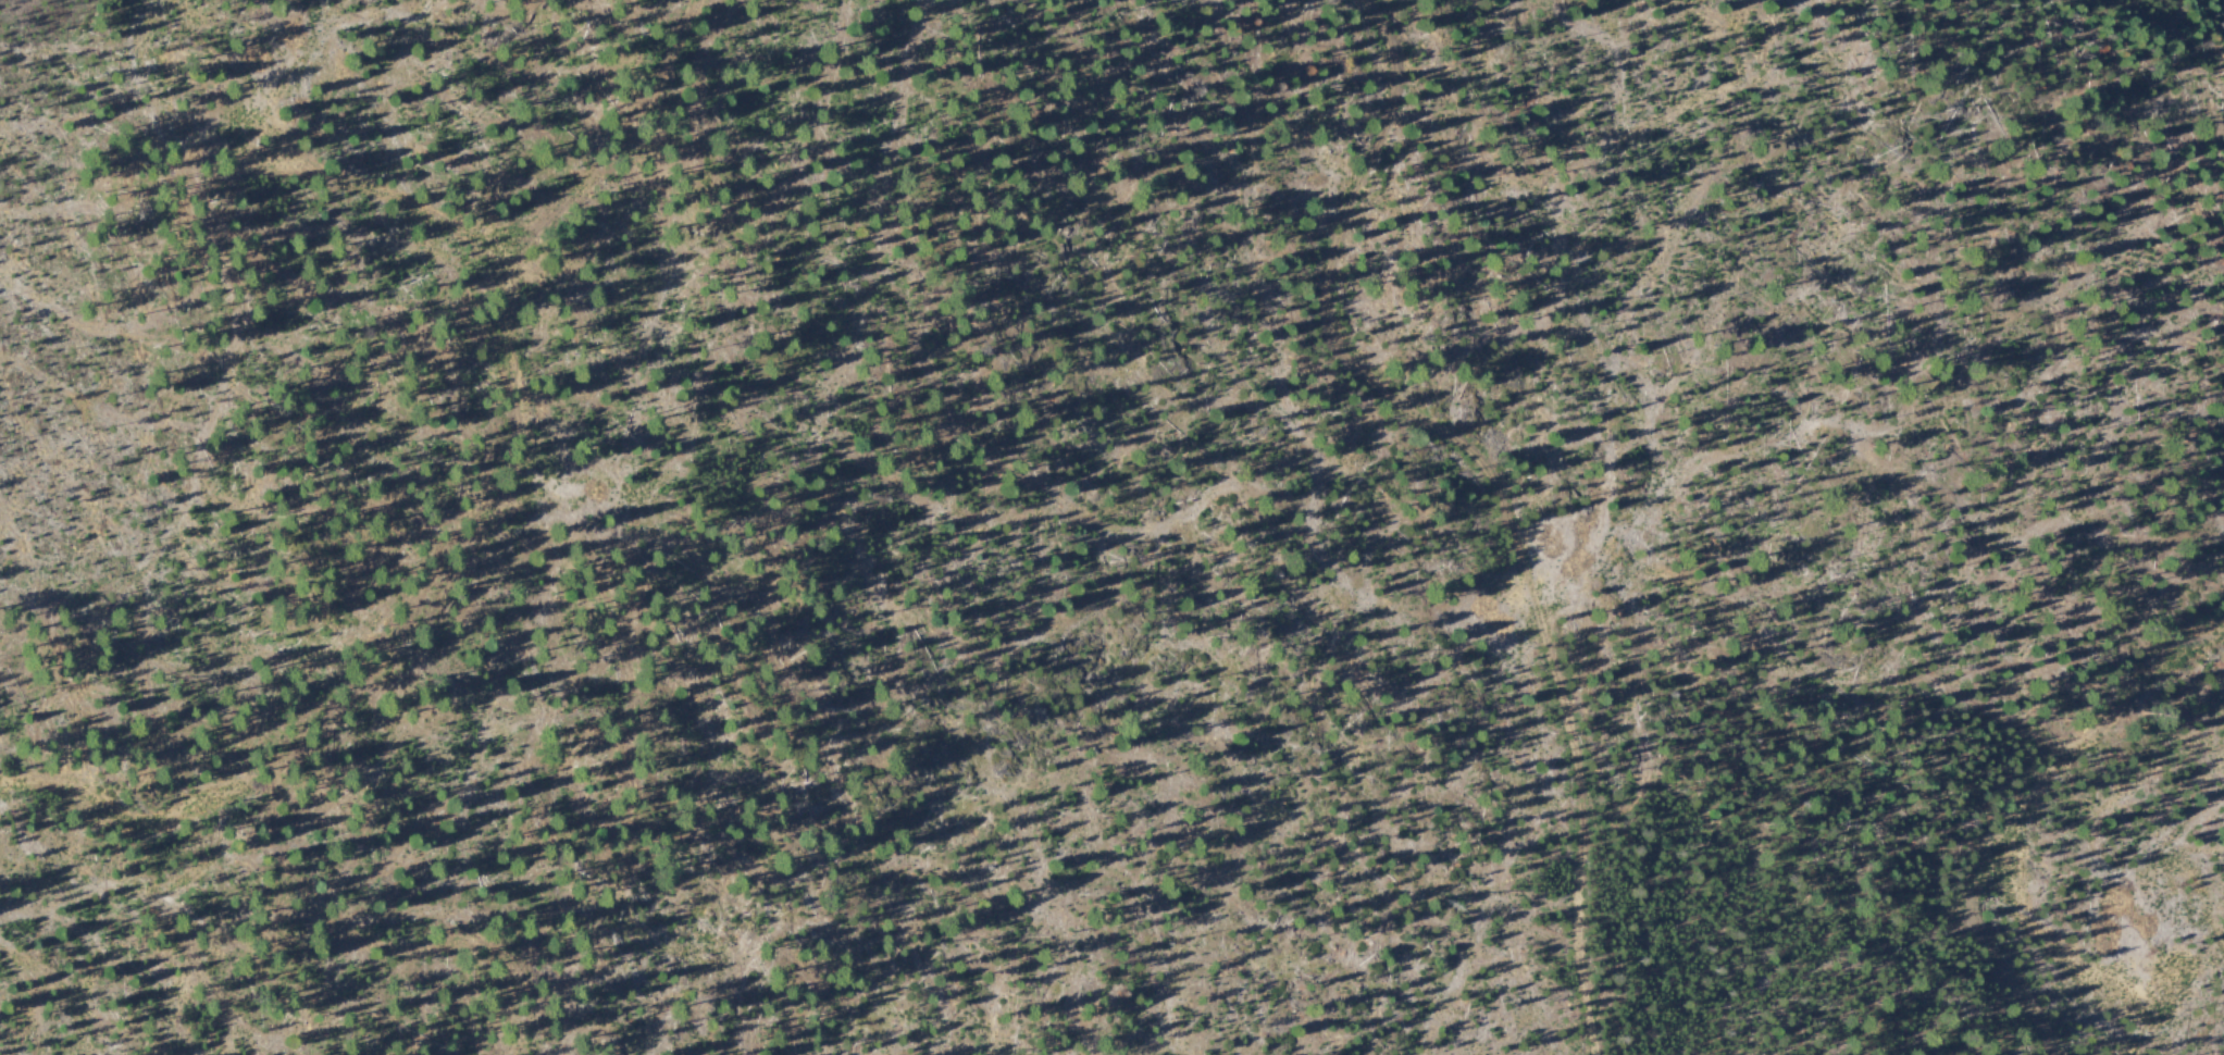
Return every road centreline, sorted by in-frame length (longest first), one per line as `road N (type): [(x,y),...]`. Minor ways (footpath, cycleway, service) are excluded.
road 1 (track): [(1594,1054),(1576,958),(1570,744),(1483,475),(1467,450),(1363,375),(1334,348),(1321,320),(1319,291),(1346,218),(1376,77),(1379,39),(1362,0)]
road 2 (track): [(1977,816),(2124,777),(2223,700)]

